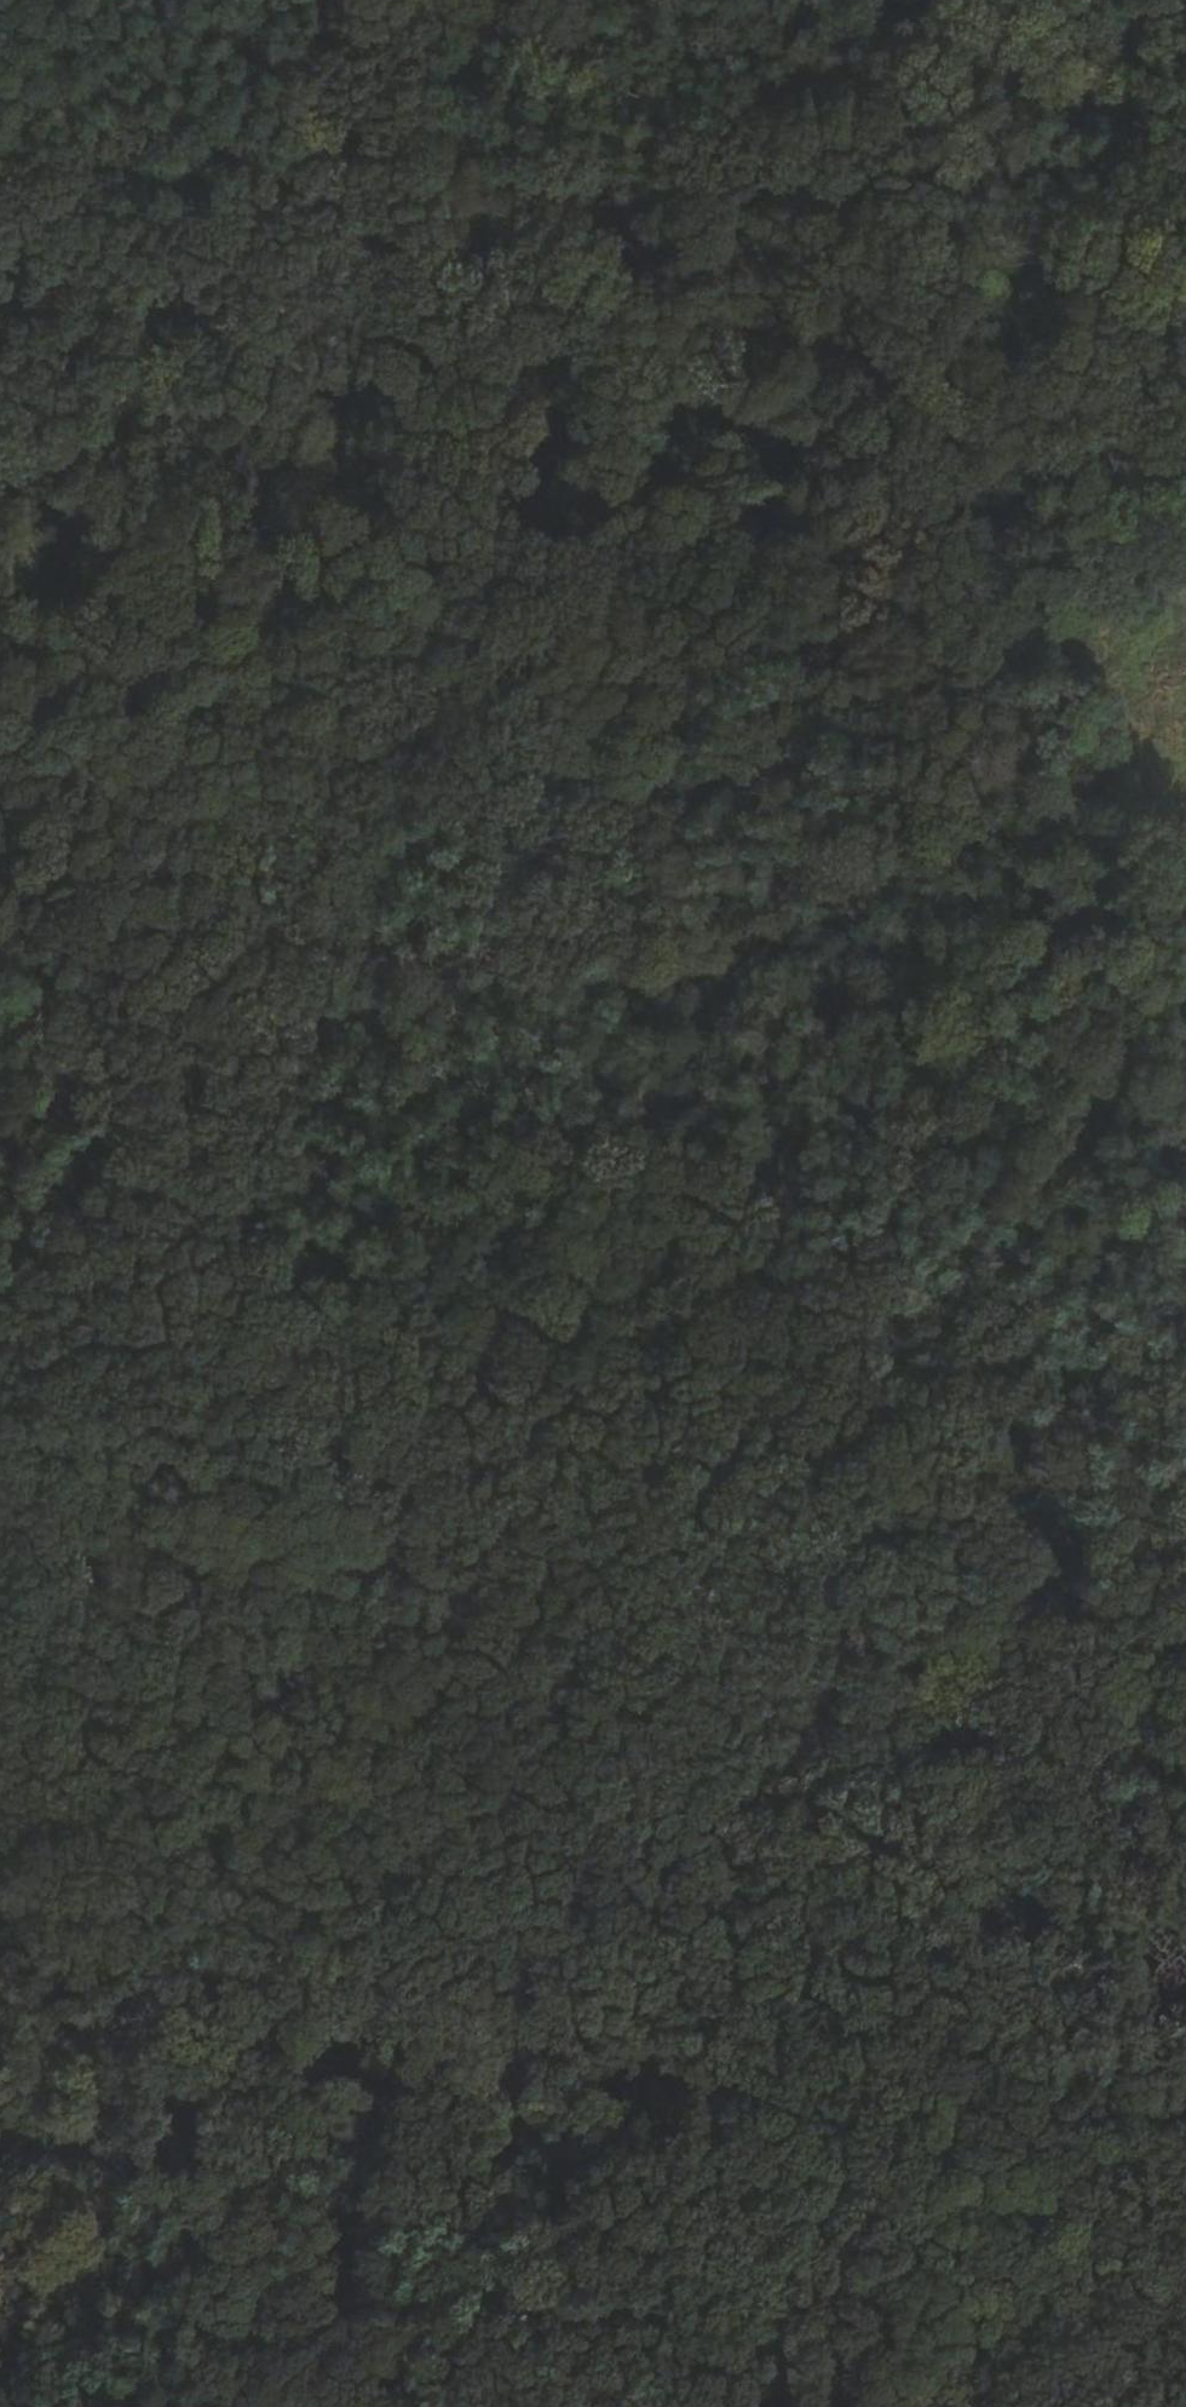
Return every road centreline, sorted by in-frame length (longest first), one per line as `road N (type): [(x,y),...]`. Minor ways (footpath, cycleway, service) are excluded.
road 1 (track): [(0,2261),(87,2406)]

